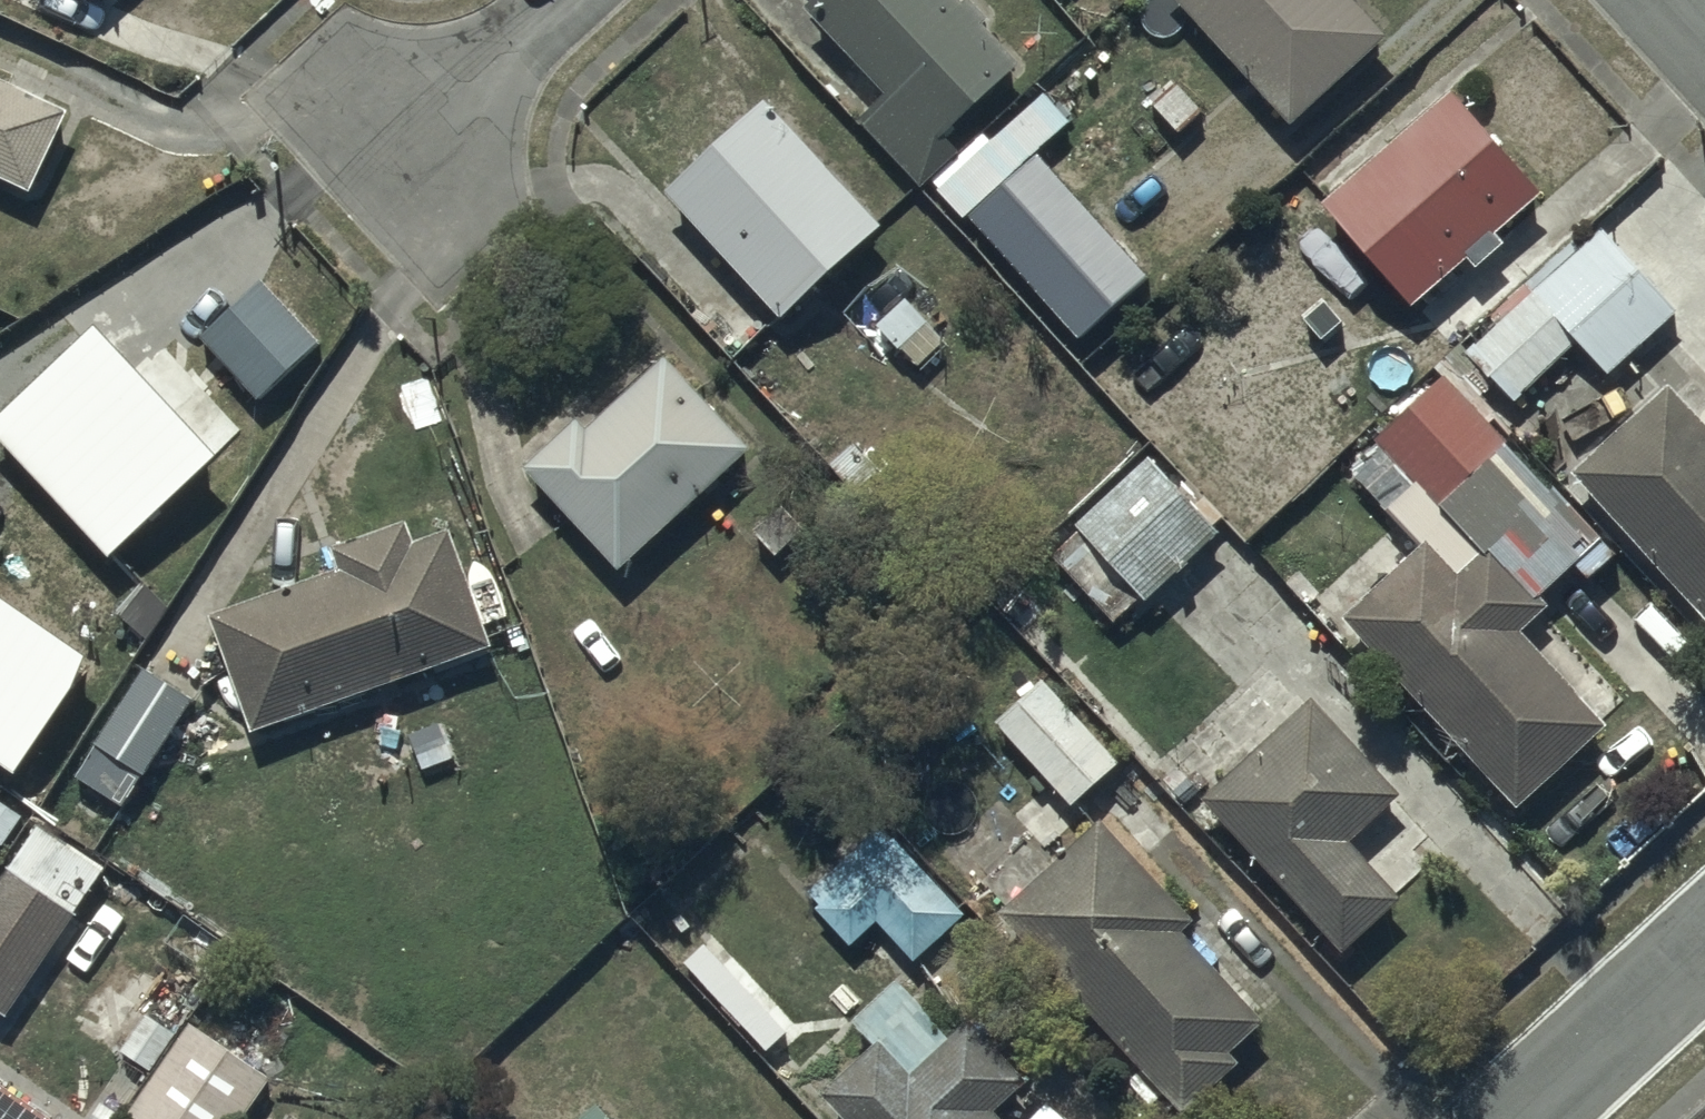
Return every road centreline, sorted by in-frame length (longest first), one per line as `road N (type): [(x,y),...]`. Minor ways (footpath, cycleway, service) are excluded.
road 1 (residential): [(1521,1118),(1704,950)]
road 2 (residential): [(569,0),(399,155)]

